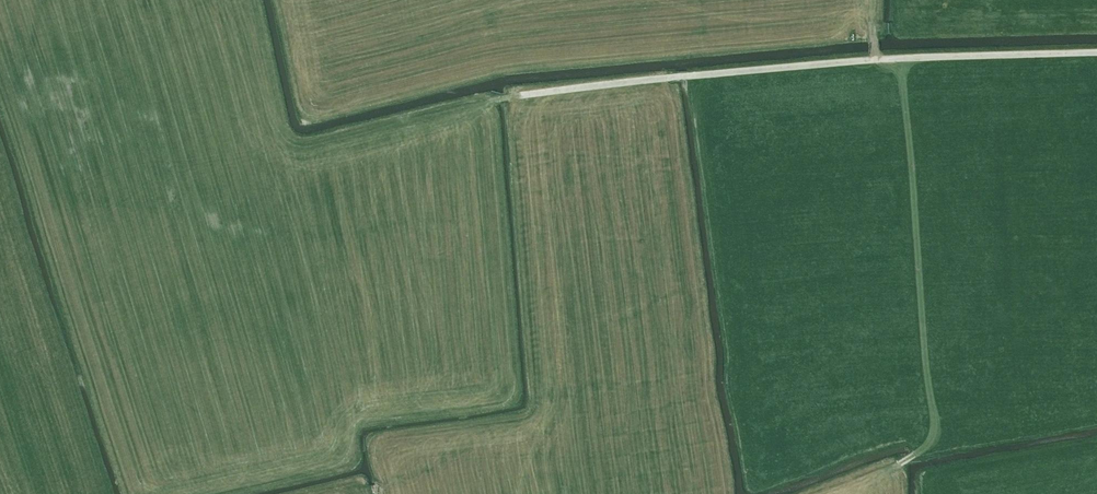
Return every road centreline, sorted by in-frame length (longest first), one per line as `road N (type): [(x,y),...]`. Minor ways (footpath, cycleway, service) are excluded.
road 1 (track): [(1096,50),(877,57),(526,95)]

